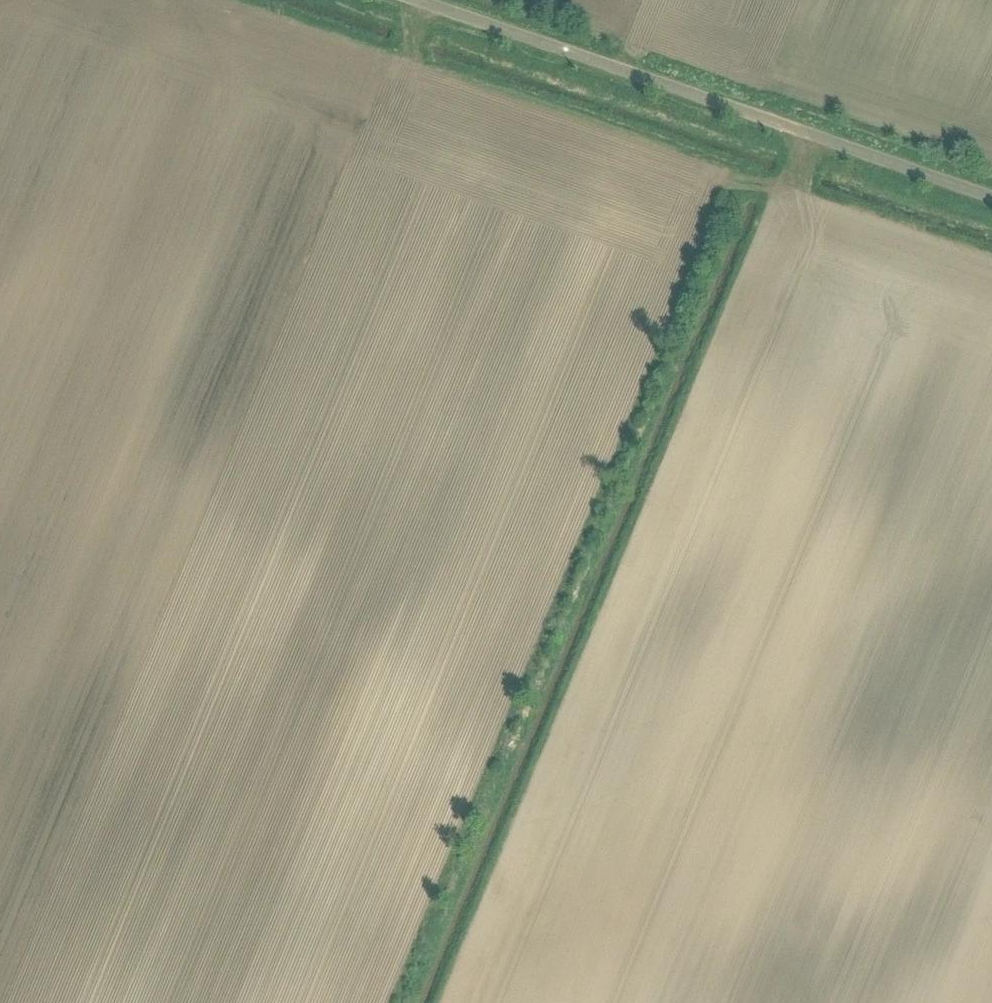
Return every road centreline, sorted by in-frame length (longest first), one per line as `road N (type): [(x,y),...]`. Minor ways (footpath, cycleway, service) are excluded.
road 1 (unclassified): [(991,203),(407,0)]

